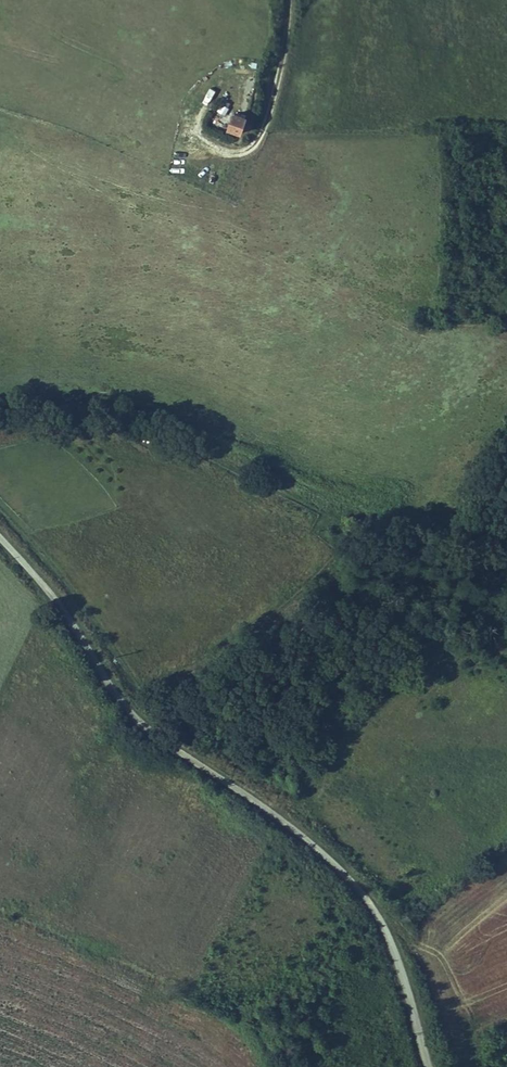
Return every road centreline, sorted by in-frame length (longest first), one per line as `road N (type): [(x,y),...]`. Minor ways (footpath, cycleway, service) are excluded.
road 1 (track): [(0,540),(59,607),(114,695),(155,735),(261,804),(357,887),(388,935),(426,1066)]

